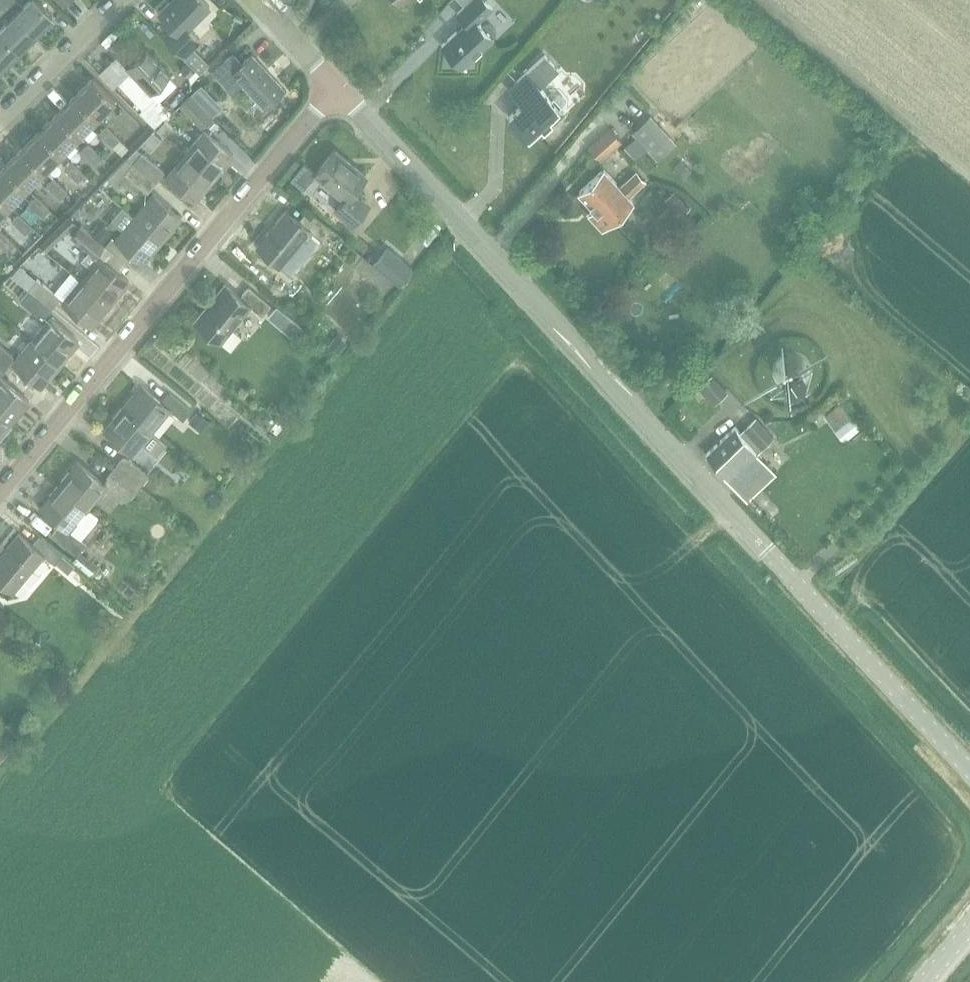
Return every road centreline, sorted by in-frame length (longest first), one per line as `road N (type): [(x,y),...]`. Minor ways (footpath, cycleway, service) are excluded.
road 1 (tertiary): [(969,774),(336,89)]
road 2 (residential): [(0,501),(336,89)]
road 3 (residential): [(0,117),(111,0)]
road 4 (tertiary): [(336,89),(251,0)]

